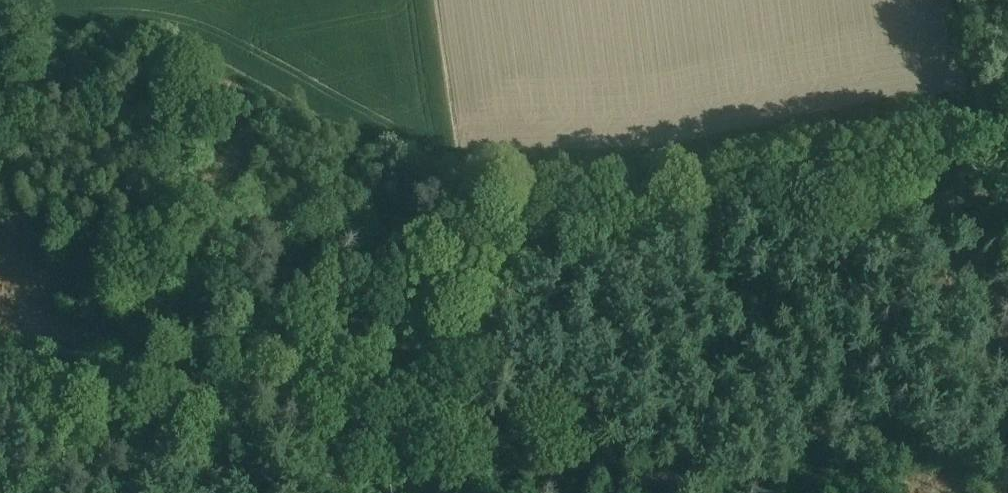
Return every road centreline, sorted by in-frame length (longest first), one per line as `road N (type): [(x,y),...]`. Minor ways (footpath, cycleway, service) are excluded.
road 1 (track): [(0,391),(145,376),(178,360),(222,276),(265,256),(380,238),(463,205),(511,197),(643,199),(886,145),(990,138)]
road 2 (track): [(192,340),(247,318),(310,316),(372,287),(504,291),(573,284),(670,259),(746,263),(1007,190)]
road 3 (track): [(965,0),(990,138)]

